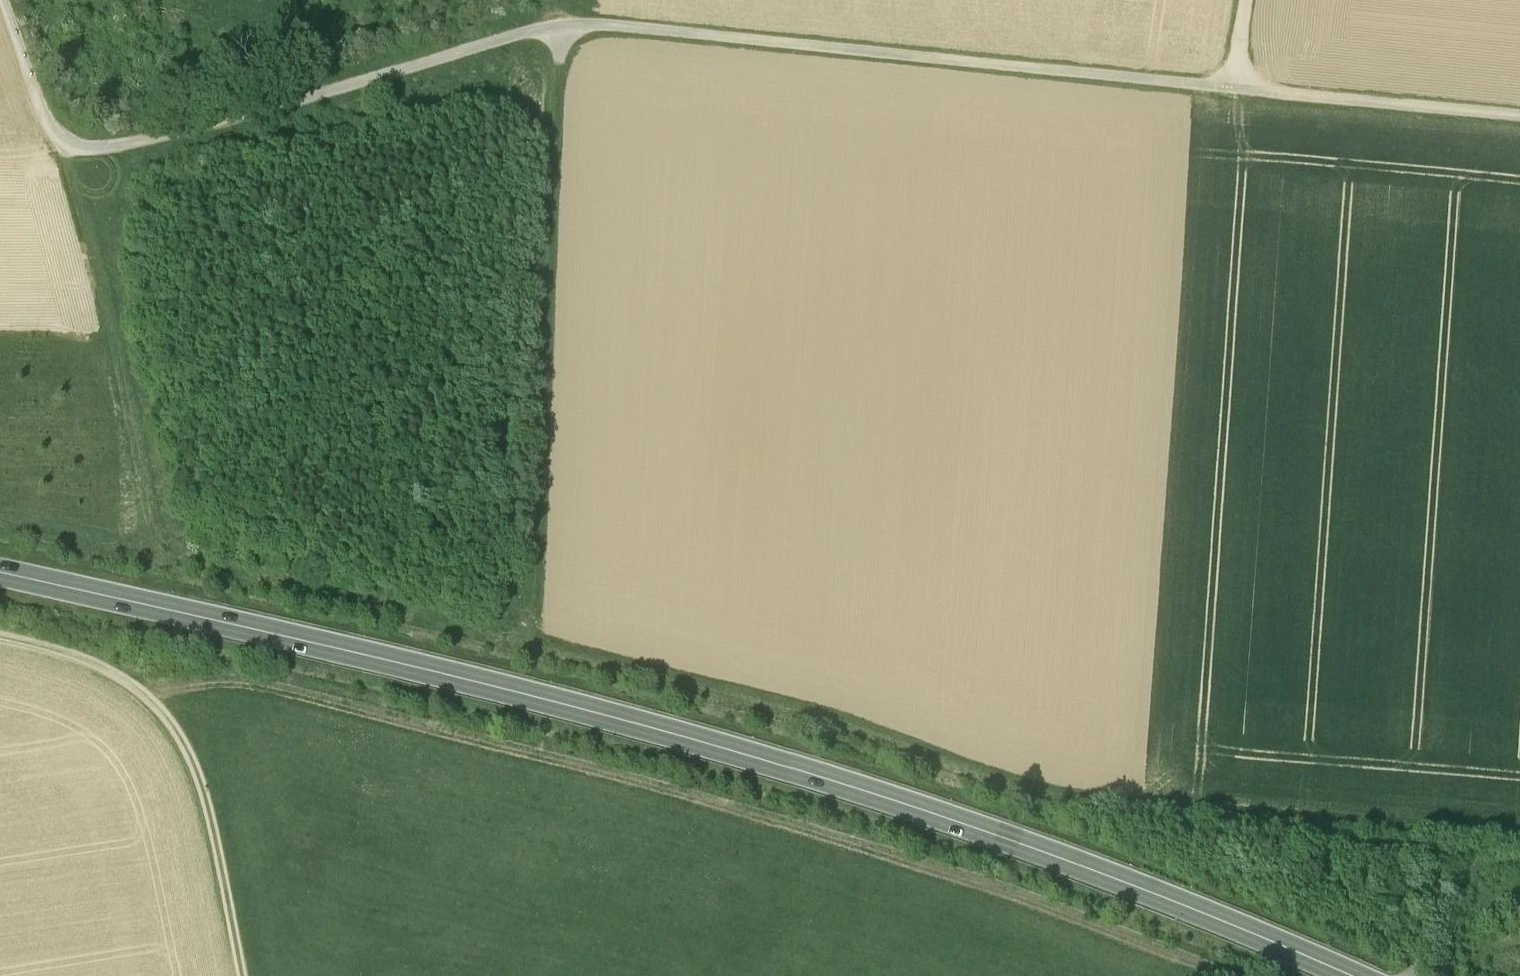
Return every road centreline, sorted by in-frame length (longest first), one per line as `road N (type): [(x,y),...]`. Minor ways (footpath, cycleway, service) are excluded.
road 1 (track): [(1519,833),(1041,778),(753,691),(148,532),(61,138)]
road 2 (unclassified): [(1519,110),(568,18),(237,107),(61,138),(5,0)]
road 3 (primary): [(0,571),(515,688),(809,770),(1105,871),(1356,975)]
road 4 (track): [(533,25),(541,637)]
road 5 (track): [(245,975),(207,792),(184,729),(150,686),(99,653),(0,624)]
road 6 (track): [(148,532),(0,494)]

